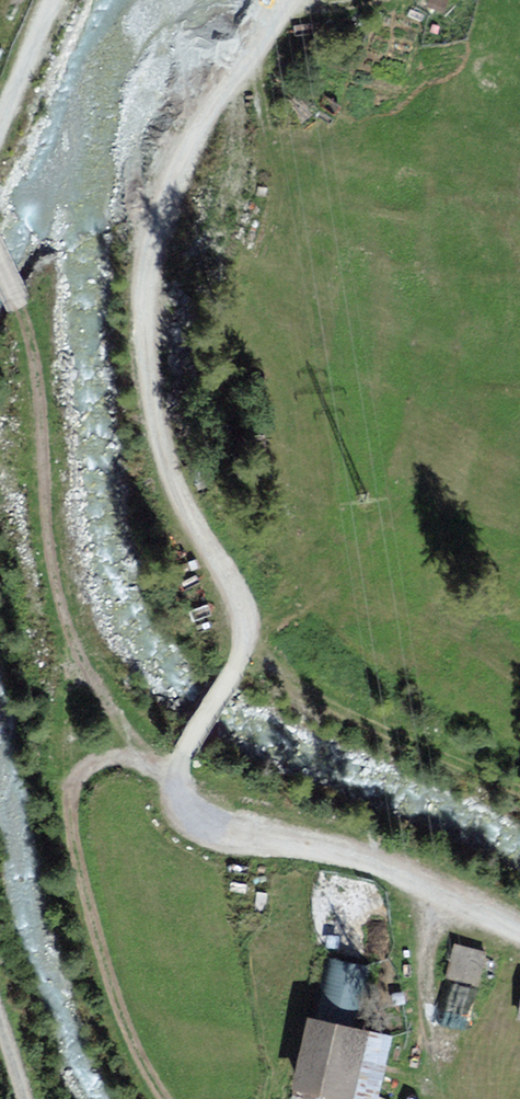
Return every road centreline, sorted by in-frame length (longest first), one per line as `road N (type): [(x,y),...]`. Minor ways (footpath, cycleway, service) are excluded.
road 1 (track): [(286,0),(200,127),(164,210),(148,287),(150,378),(170,471),(248,618),(241,653),(180,756)]
road 2 (track): [(0,267),(36,368),(51,555),(71,635),(109,705),(169,769)]
road 3 (track): [(177,772),(109,758),(78,776),(67,805),(139,1066),(164,1098)]
road 4 (residential): [(180,756),(179,796),(213,827),(365,862),(519,931)]
road 5 (track): [(0,130),(52,0)]

